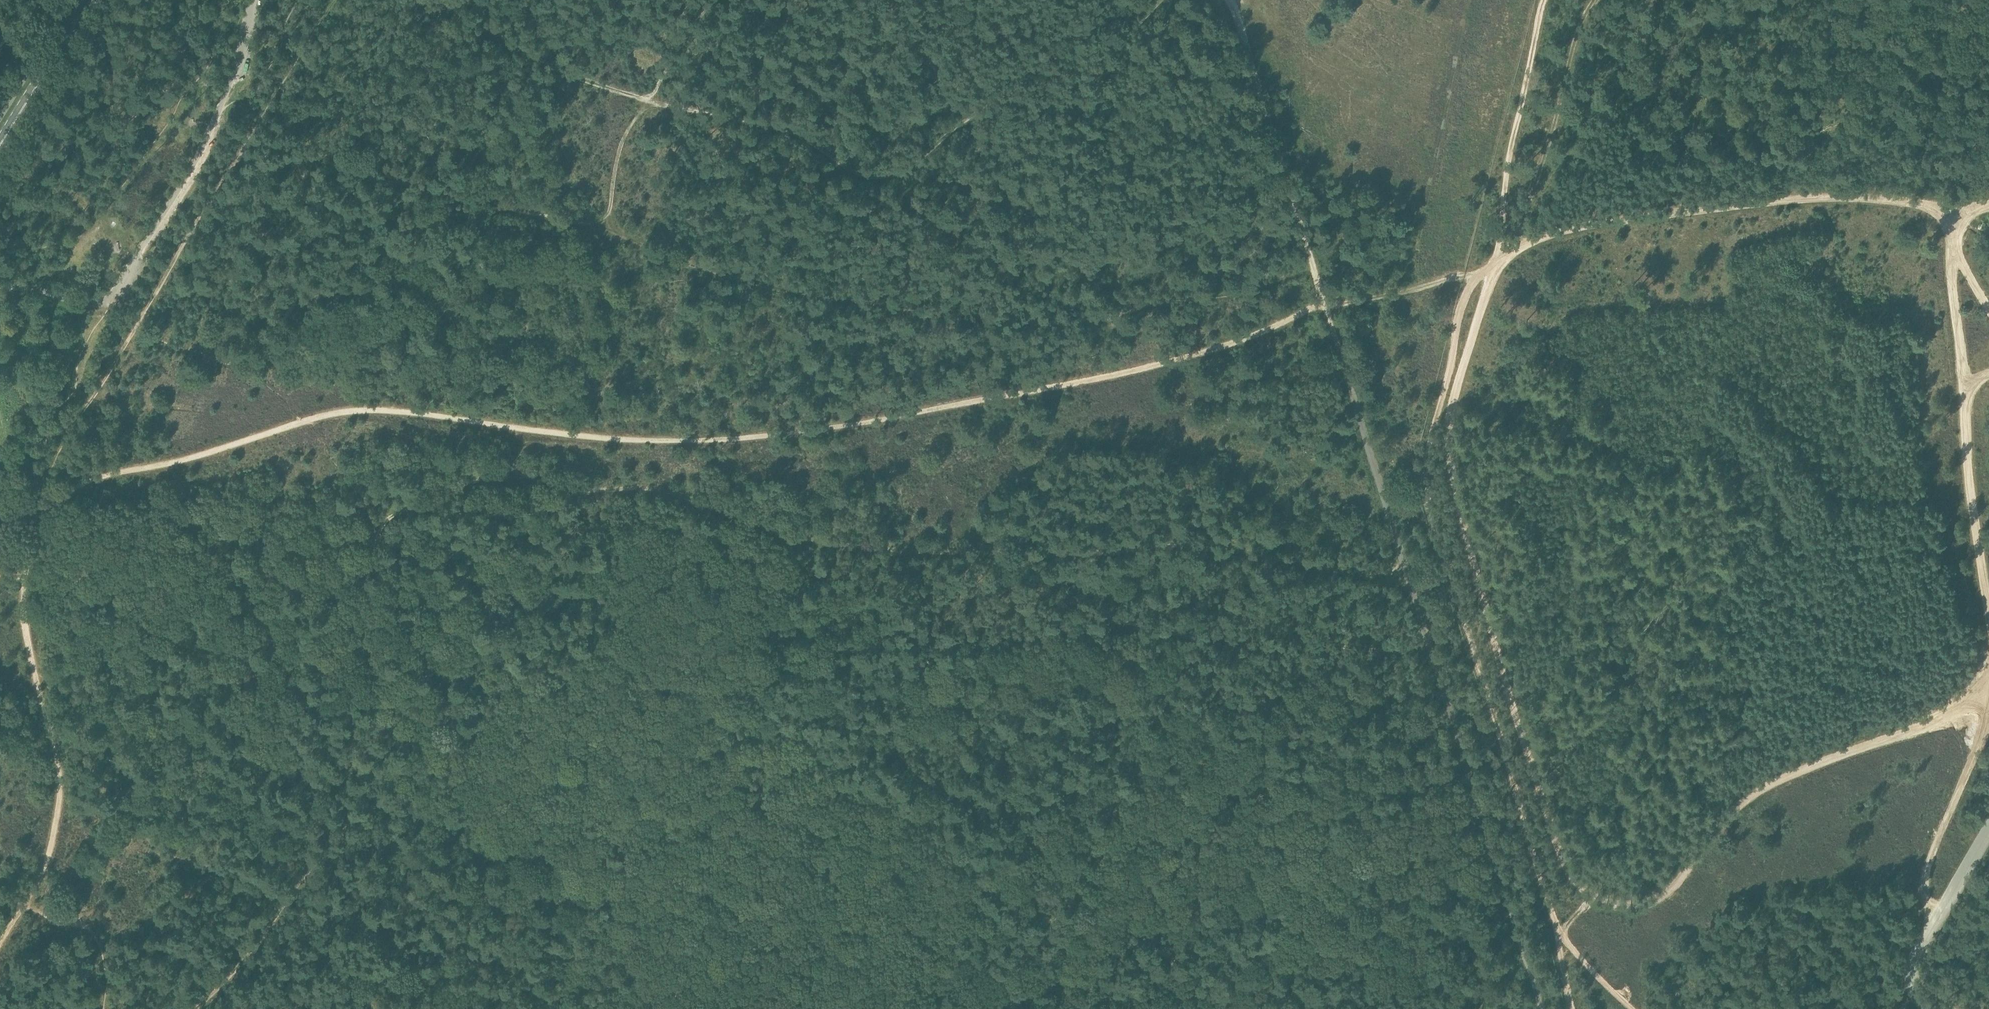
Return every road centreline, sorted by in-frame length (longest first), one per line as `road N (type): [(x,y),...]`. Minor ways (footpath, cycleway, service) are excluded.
road 1 (track): [(1464,277),(1323,307),(1121,374),(858,429),(753,441),(338,410),(85,481),(45,514),(21,588),(60,799),(33,891),(0,946)]
road 2 (track): [(188,1008),(291,904),(299,875),(335,841),(338,755),(378,510),(462,465),(586,488),(665,490),(798,536),(929,551),(1224,549),(1348,579),(1405,577)]
road 3 (track): [(1427,649),(1147,631),(980,643),(841,623),(841,645),(896,749),(952,824),(1035,841),(1061,877),(1068,909),(1060,947),(1042,970),(982,1008)]
road 4 (track): [(1988,687),(1970,704),(1750,799),(1652,902),(1622,910),(1590,899),(1549,819),(1455,492),(1456,397),(1492,279)]
road 5 (track): [(1464,277),(1554,234),(1646,216),(1814,199),(1900,200),(1948,216),(1956,234),(1970,497),(1988,616)]
road 6 (track): [(1473,274),(1434,460),(1446,535),(1558,933),(1632,1008)]
road 7 (track): [(1312,269),(1093,320),(781,289),(671,255),(605,224)]
road 8 (track): [(1405,577),(1231,0)]
road 9 (track): [(650,105),(800,130),(854,162),(912,164),(986,101),(1097,64),(1152,0)]
road 10 (track): [(605,224),(564,213),(450,210),(413,220),(357,208),(320,189),(287,157),(259,153),(244,140)]
road 11 (track): [(1519,958),(1427,649)]
road 12 (track): [(1492,279),(1541,0)]
road 13 (track): [(438,0),(548,64),(650,105)]
road 14 (track): [(1988,722),(1924,878),(1922,905),(1934,920)]
road 15 (secondary): [(0,145),(90,0)]
road 16 (track): [(650,105),(617,152),(605,224)]
road 17 (track): [(1590,899),(1558,933),(1572,1008)]

